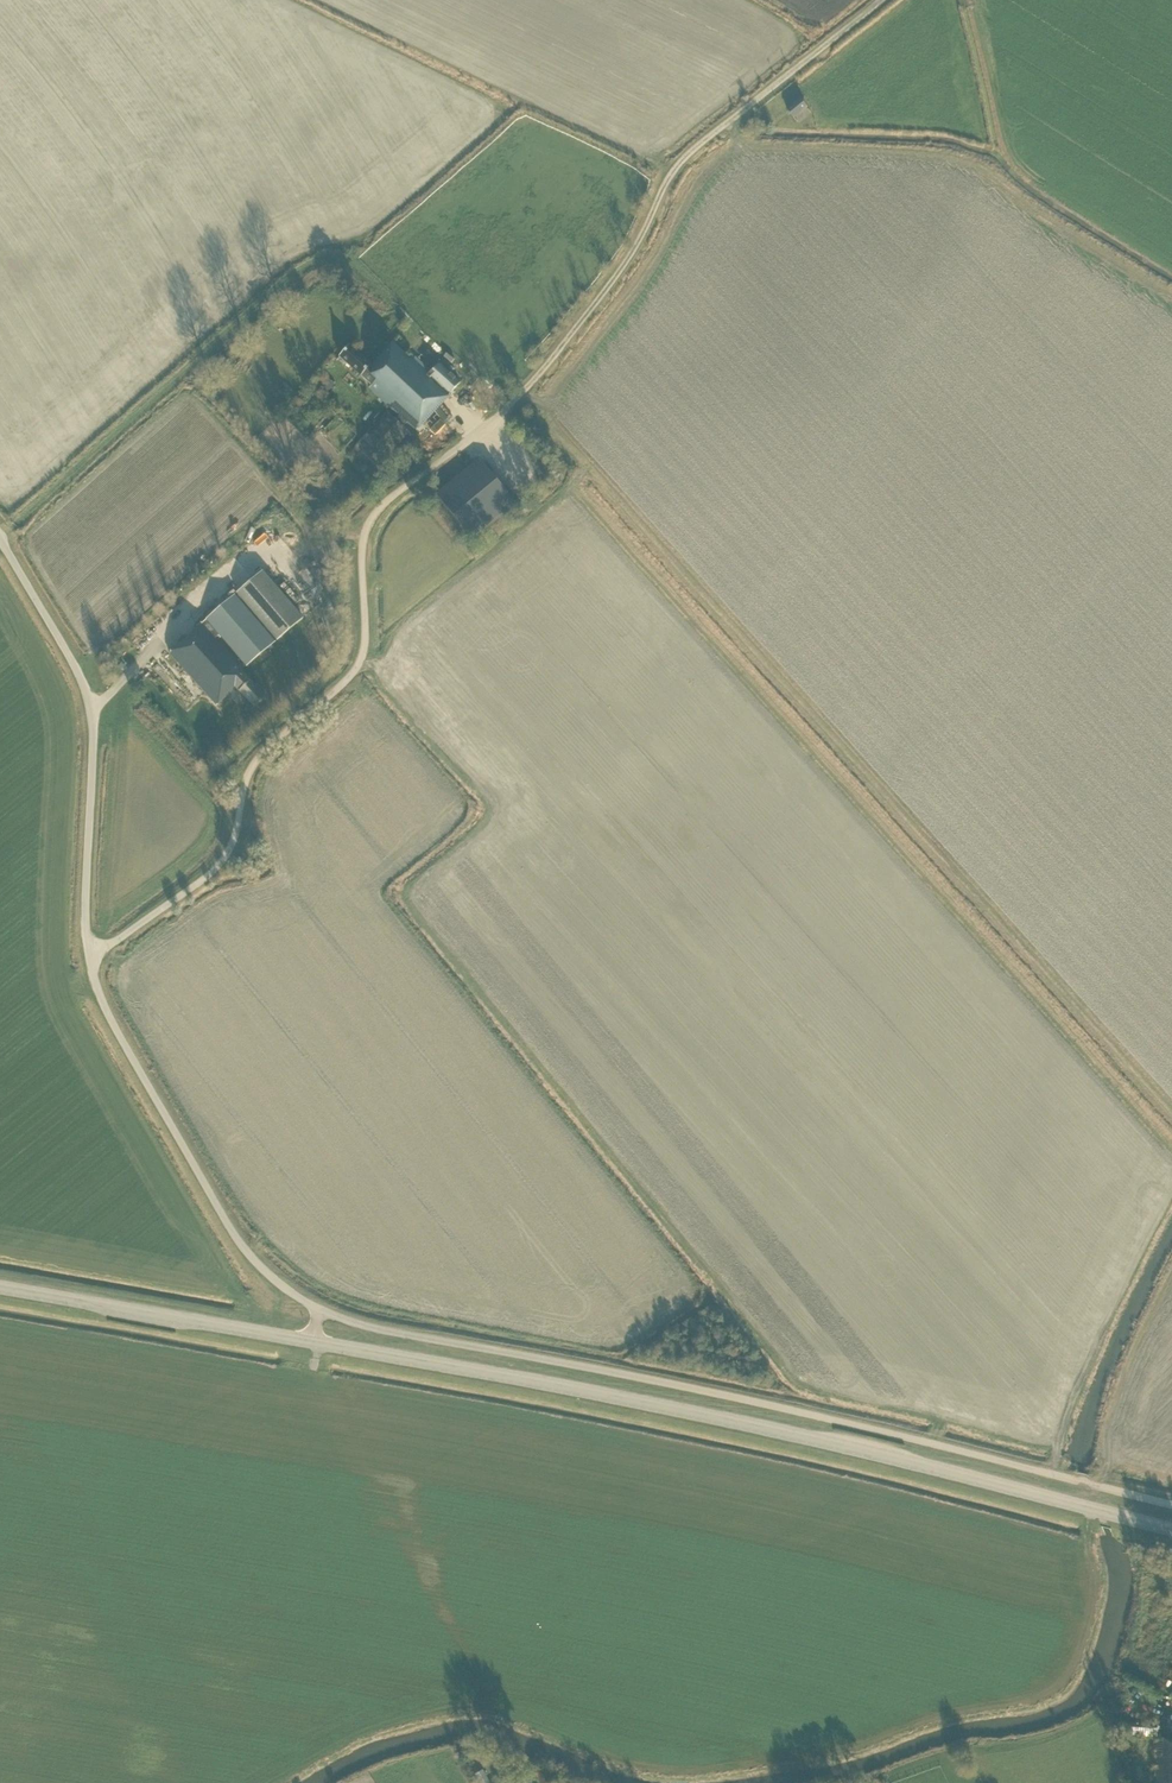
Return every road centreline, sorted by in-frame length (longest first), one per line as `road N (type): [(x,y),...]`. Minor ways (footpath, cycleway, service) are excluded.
road 1 (unclassified): [(90,960),(218,866),(237,834),(257,759),(359,666),(367,639),(364,541),(380,508),(505,409),(549,363),(629,259),(690,153),(883,0)]
road 2 (primary): [(1171,1529),(760,1427),(312,1342)]
road 3 (unclassified): [(1171,1506),(802,1413),(403,1335),(321,1310)]
road 4 (track): [(3,541),(309,267),(359,271),(414,328)]
road 5 (unclassified): [(90,960),(94,715),(84,684),(0,535)]
road 6 (unclassified): [(321,1310),(276,1282),(233,1234),(111,1019),(90,960)]
road 7 (primary): [(312,1342),(0,1288)]

